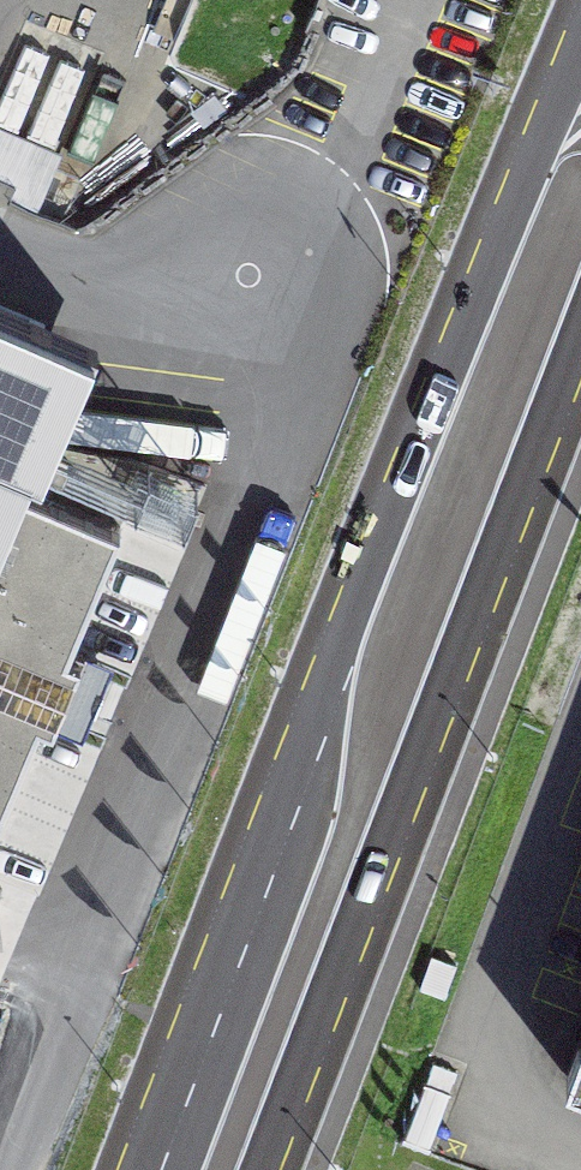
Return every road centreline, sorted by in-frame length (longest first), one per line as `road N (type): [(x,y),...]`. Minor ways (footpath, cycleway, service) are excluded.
road 1 (primary): [(580,60),(349,621),(161,1169)]
road 2 (primary): [(264,1169),(580,344)]

